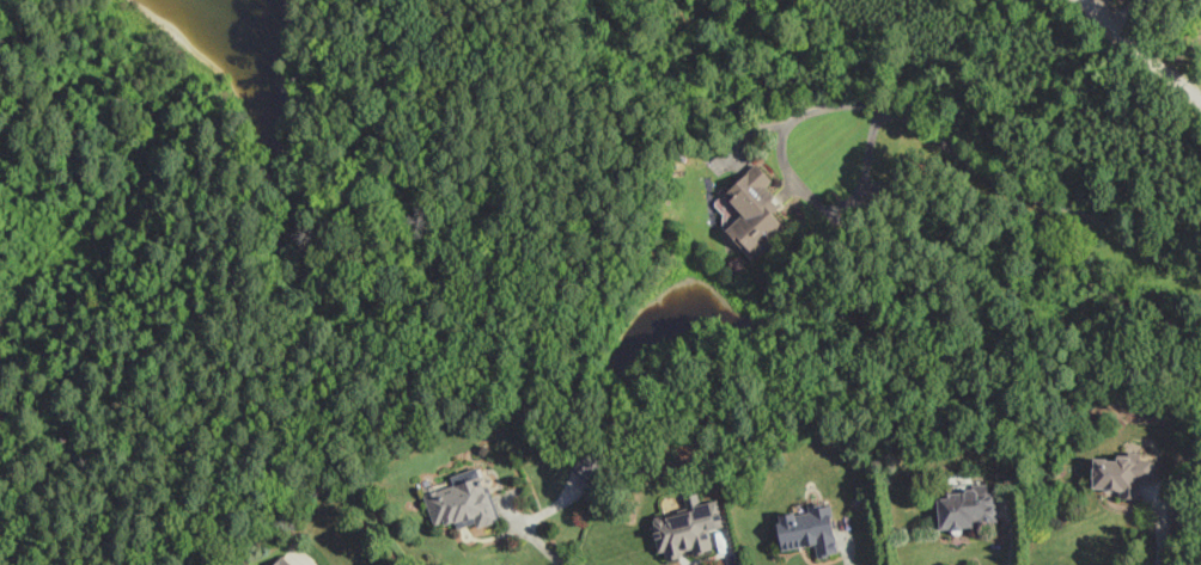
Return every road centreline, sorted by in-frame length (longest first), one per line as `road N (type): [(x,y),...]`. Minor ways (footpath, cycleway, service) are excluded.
road 1 (residential): [(1200,99),(1089,0)]

